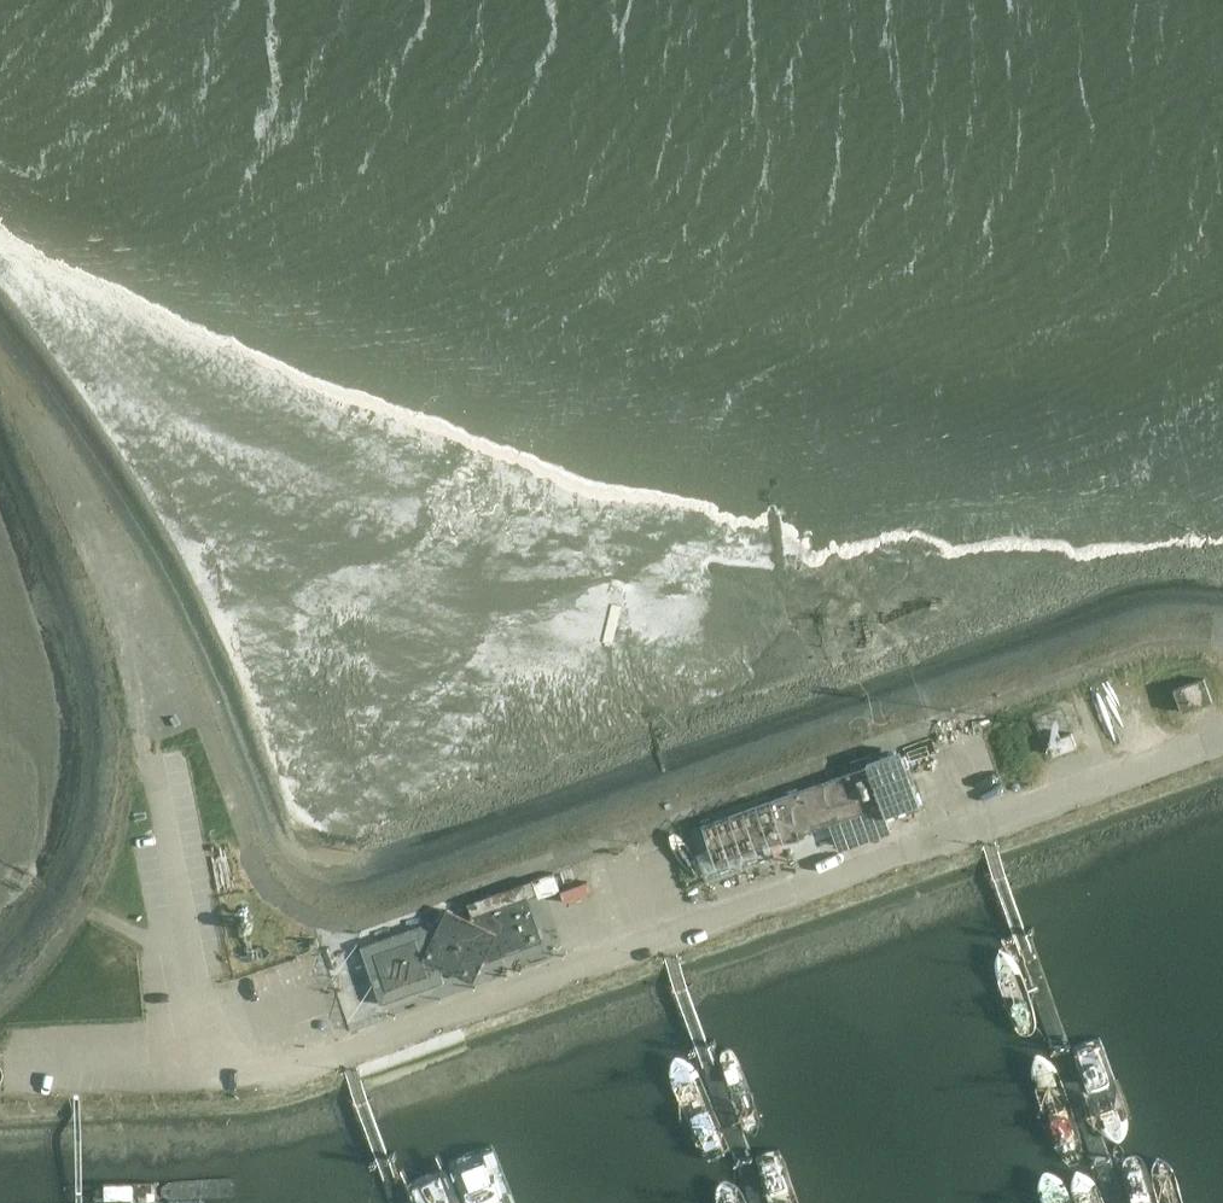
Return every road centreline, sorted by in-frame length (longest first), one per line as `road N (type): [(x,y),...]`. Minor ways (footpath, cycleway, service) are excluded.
road 1 (unclassified): [(1222,741),(304,1063),(253,1066),(208,1039)]

